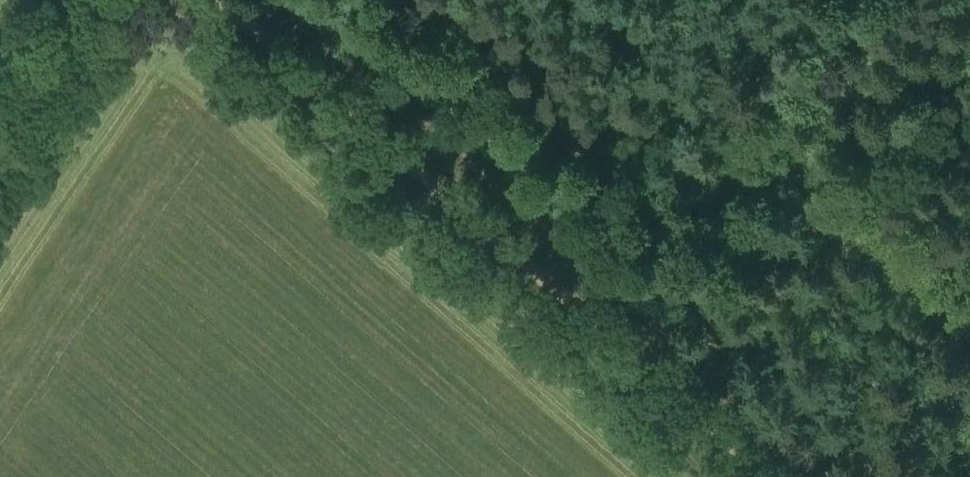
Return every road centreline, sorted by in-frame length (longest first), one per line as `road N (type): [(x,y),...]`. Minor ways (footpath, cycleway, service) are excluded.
road 1 (track): [(557,294),(223,0)]
road 2 (track): [(860,0),(660,178),(557,294)]
road 3 (track): [(557,294),(769,476)]
road 4 (track): [(92,0),(0,139)]

